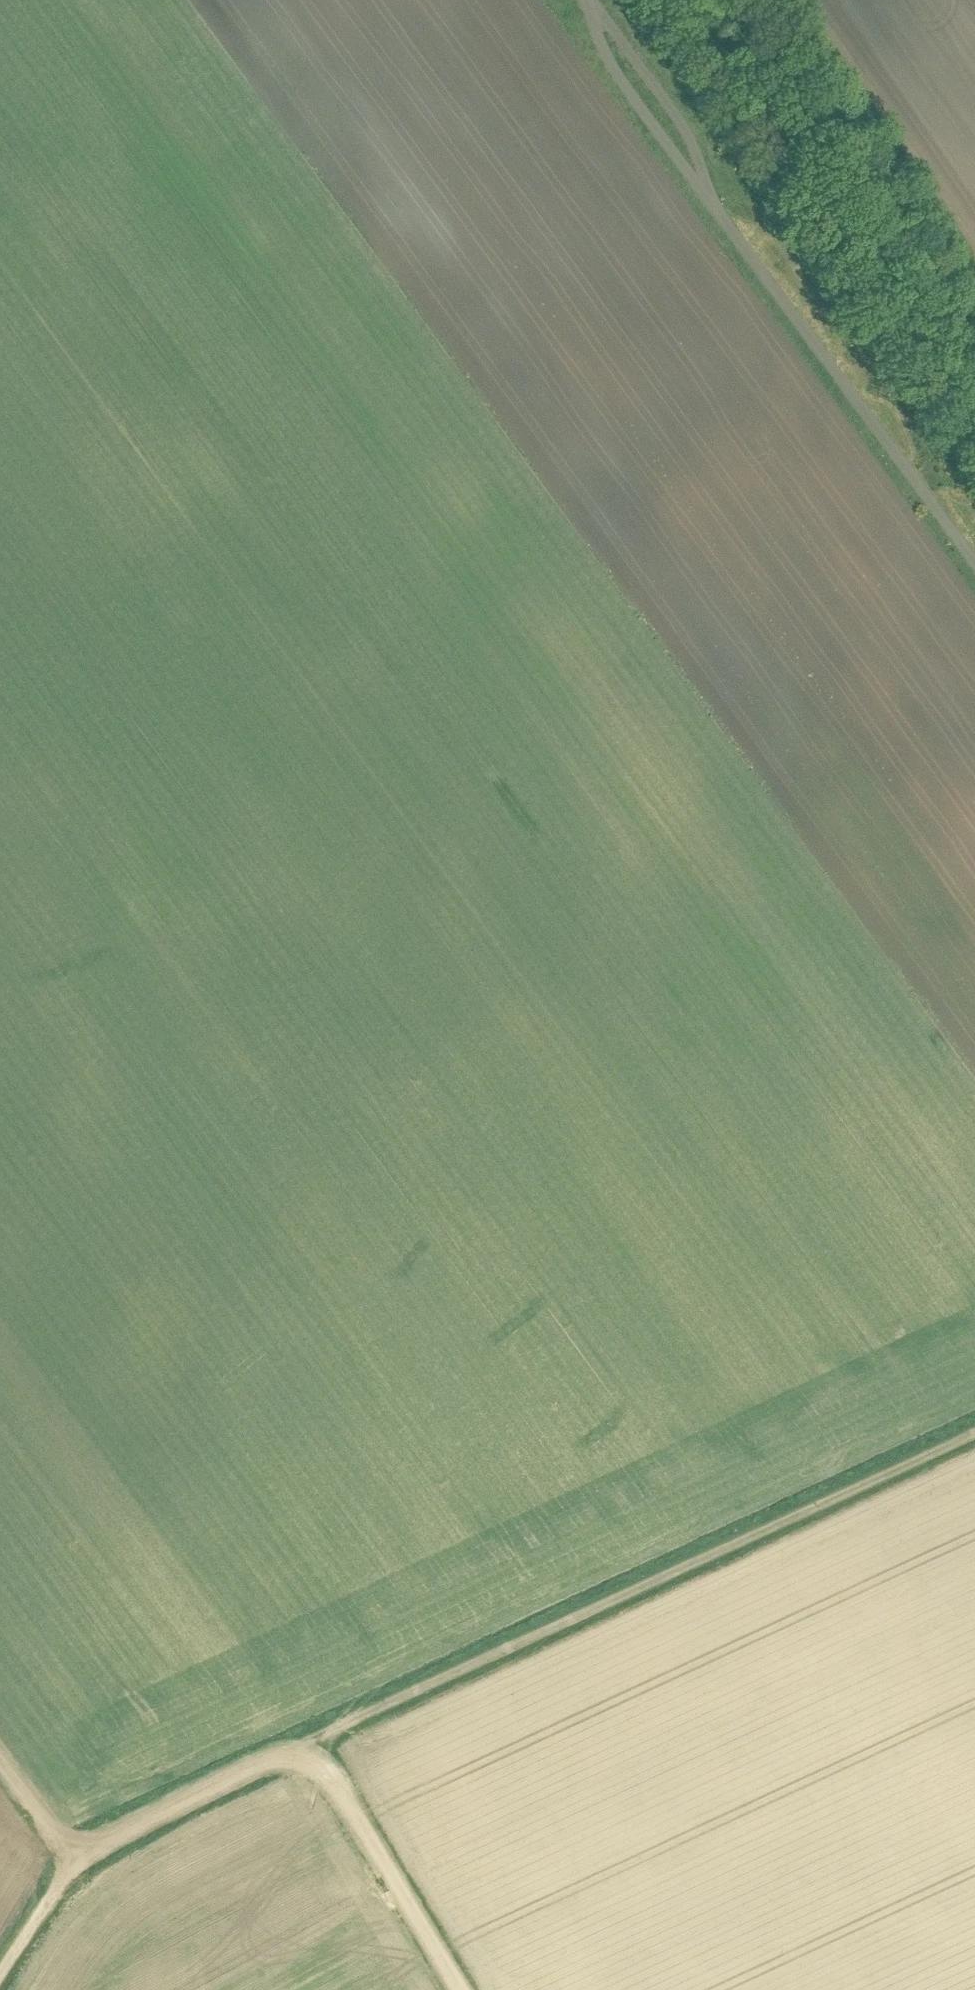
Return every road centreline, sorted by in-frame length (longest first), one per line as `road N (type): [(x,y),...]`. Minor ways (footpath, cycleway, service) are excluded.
road 1 (track): [(282,1756),(974,1435)]
road 2 (track): [(460,1989),(327,1774),(282,1756)]
road 3 (track): [(75,1865),(105,1841),(282,1756)]
road 4 (track): [(0,1970),(75,1865)]
road 5 (track): [(0,1763),(75,1865)]

